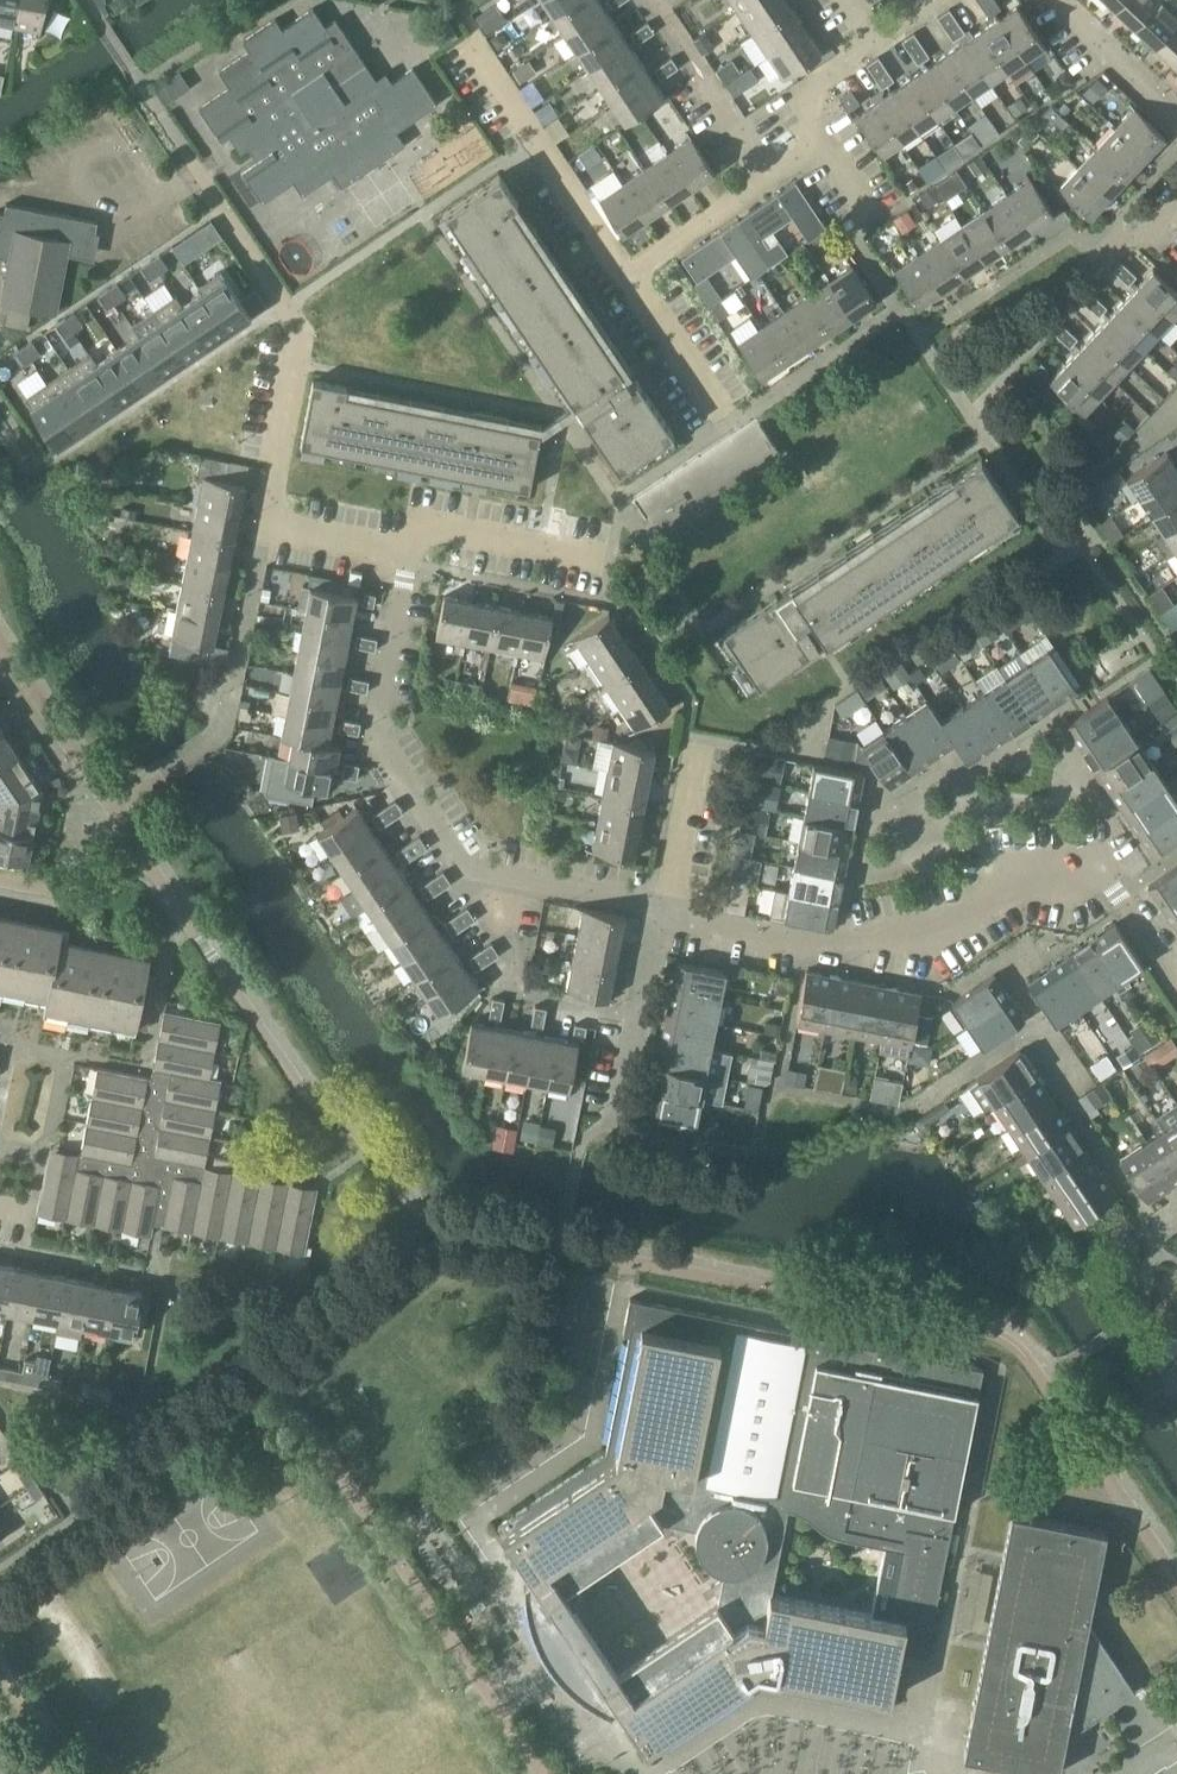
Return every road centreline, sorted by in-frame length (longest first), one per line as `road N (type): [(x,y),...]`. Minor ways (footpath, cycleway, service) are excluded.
road 1 (residential): [(1176,979),(1121,896),(1079,875),(1019,877),(968,914),(816,950),(659,912)]
road 2 (residential): [(193,159),(303,333),(265,527),(411,555)]
road 3 (residential): [(460,864),(375,733),(411,555)]
road 4 (residential): [(773,181),(825,146),(805,98),(938,0)]
road 5 (residential): [(477,43),(632,276)]
road 6 (residential): [(460,864),(517,961),(523,991),(639,1016)]
road 7 (residential): [(773,181),(654,0)]
road 8 (residential): [(411,555),(417,523),(596,557)]
road 9 (residential): [(659,912),(628,898),(460,864)]
road 10 (residential): [(1176,120),(1051,0)]
road 11 (residential): [(632,276),(773,181)]
road 12 (residential): [(632,276),(722,412)]

